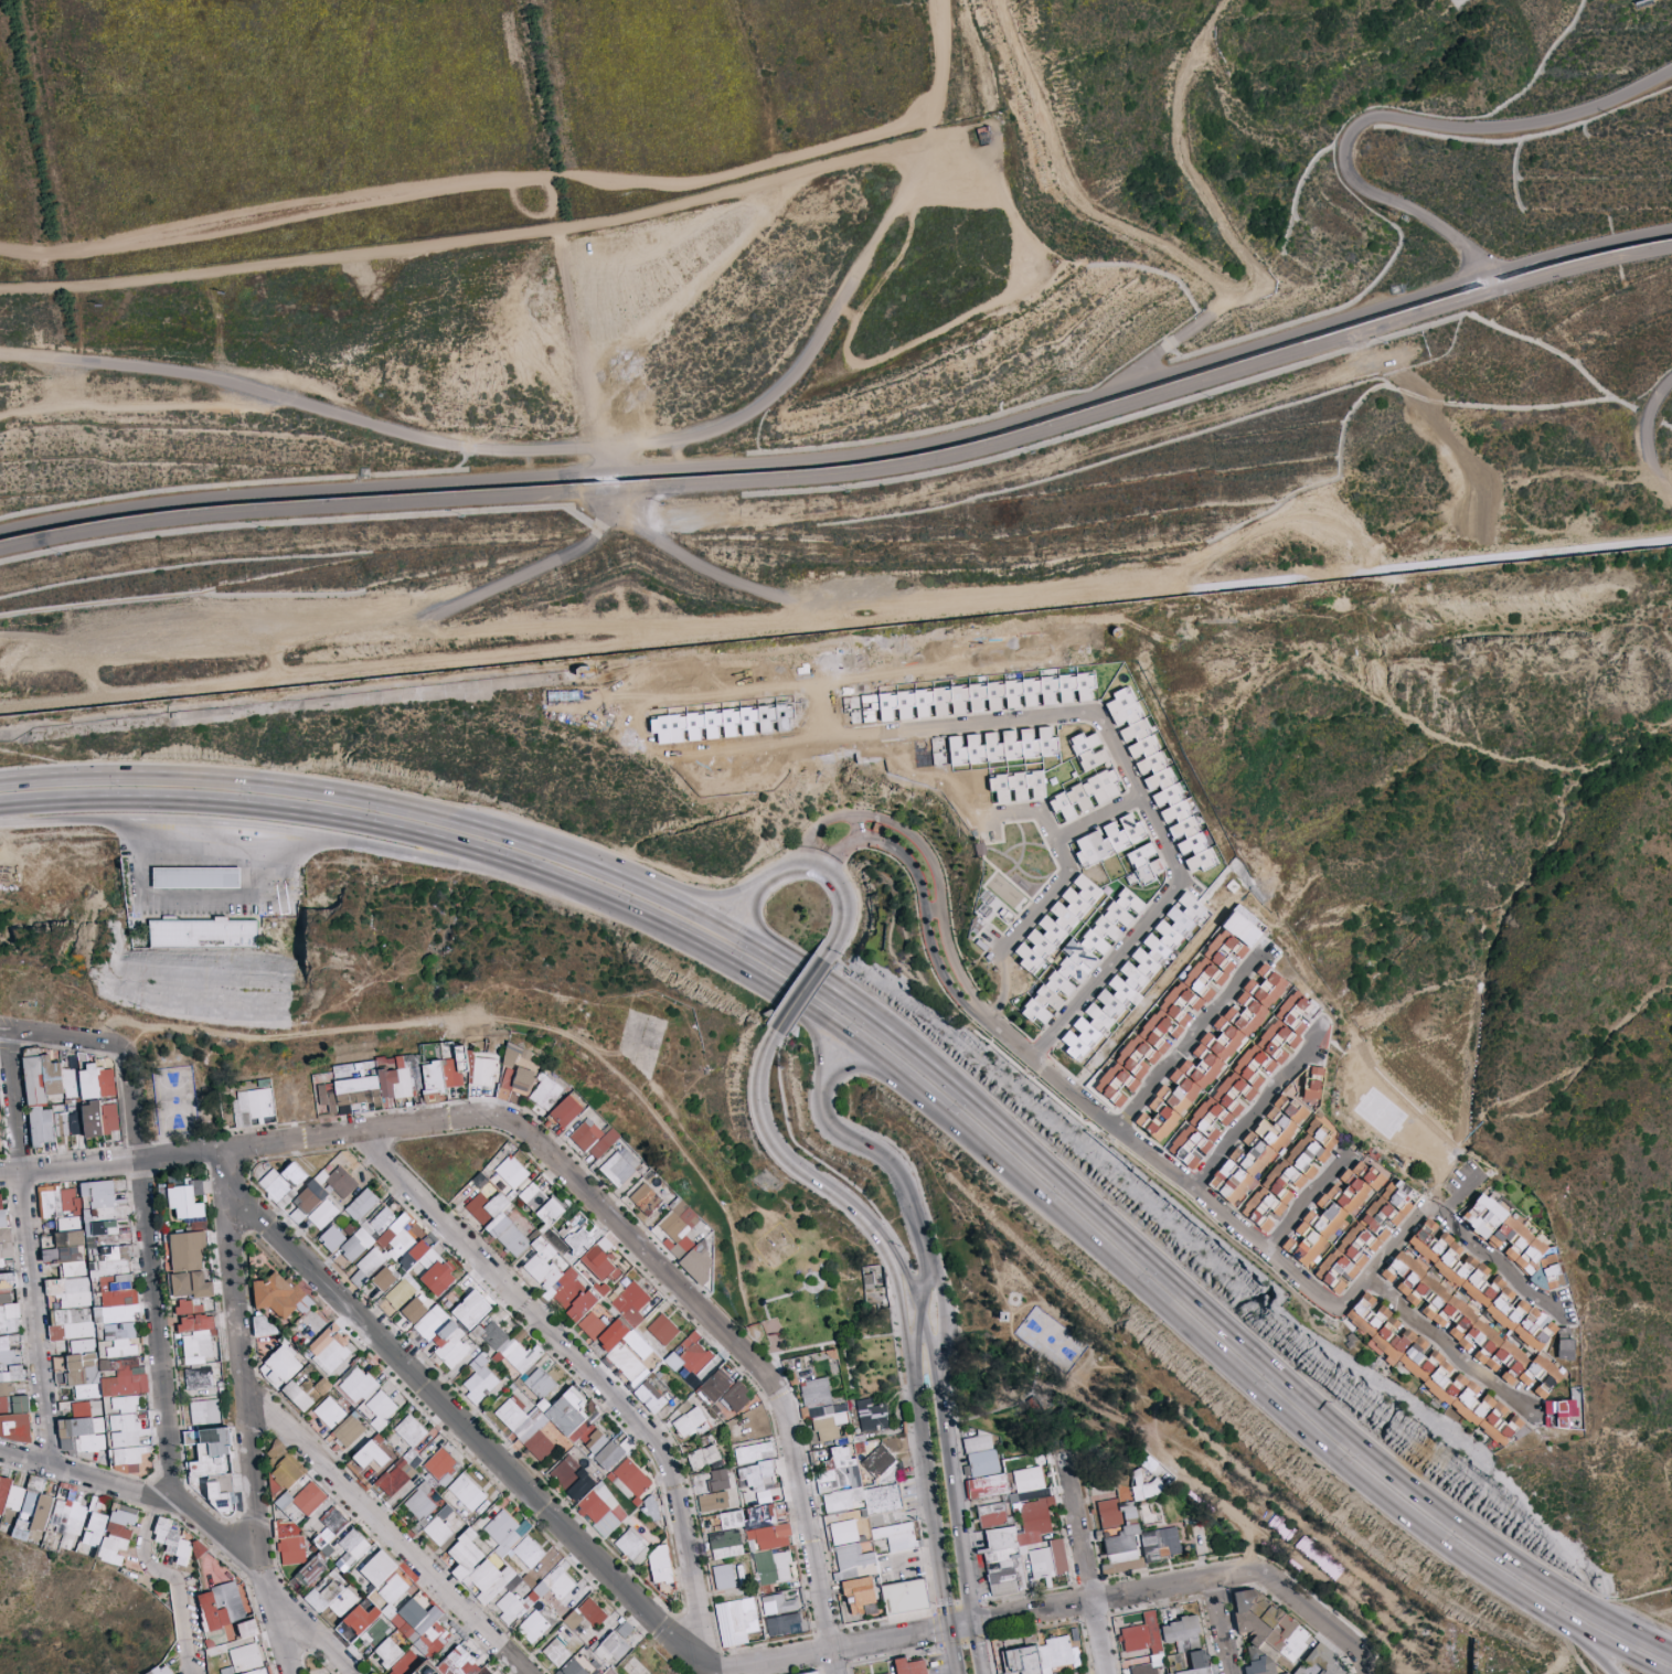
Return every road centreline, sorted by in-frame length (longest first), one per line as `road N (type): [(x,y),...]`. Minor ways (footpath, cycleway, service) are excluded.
road 1 (motorway): [(1520,1567),(1324,1417),(968,1094),(767,951),(554,854),(401,810),(170,780),(0,784)]
road 2 (track): [(0,710),(1671,540)]
road 3 (track): [(942,0),(931,113),(799,154),(674,183),(565,173),(494,178),(90,247),(0,251)]
road 4 (track): [(0,290),(632,217),(928,140),(931,113)]
road 5 (motorway): [(373,834),(614,913),(774,995)]
road 6 (track): [(994,0),(1071,188),(1097,212),(1182,250),(1240,291)]
road 7 (residential): [(903,723),(1089,712),(1175,860),(1175,873)]
road 8 (motorway): [(30,807),(178,807),(373,834)]
road 9 (track): [(1240,291),(1257,284),(1249,258),(1183,137),(1179,95),(1206,42)]
road 10 (residential): [(670,749),(903,723)]
road 11 (residential): [(982,1013),(954,966),(925,847),(878,817)]
road 12 (track): [(556,232),(608,448)]
road 13 (residential): [(1057,875),(1063,854),(1042,810),(992,811)]

